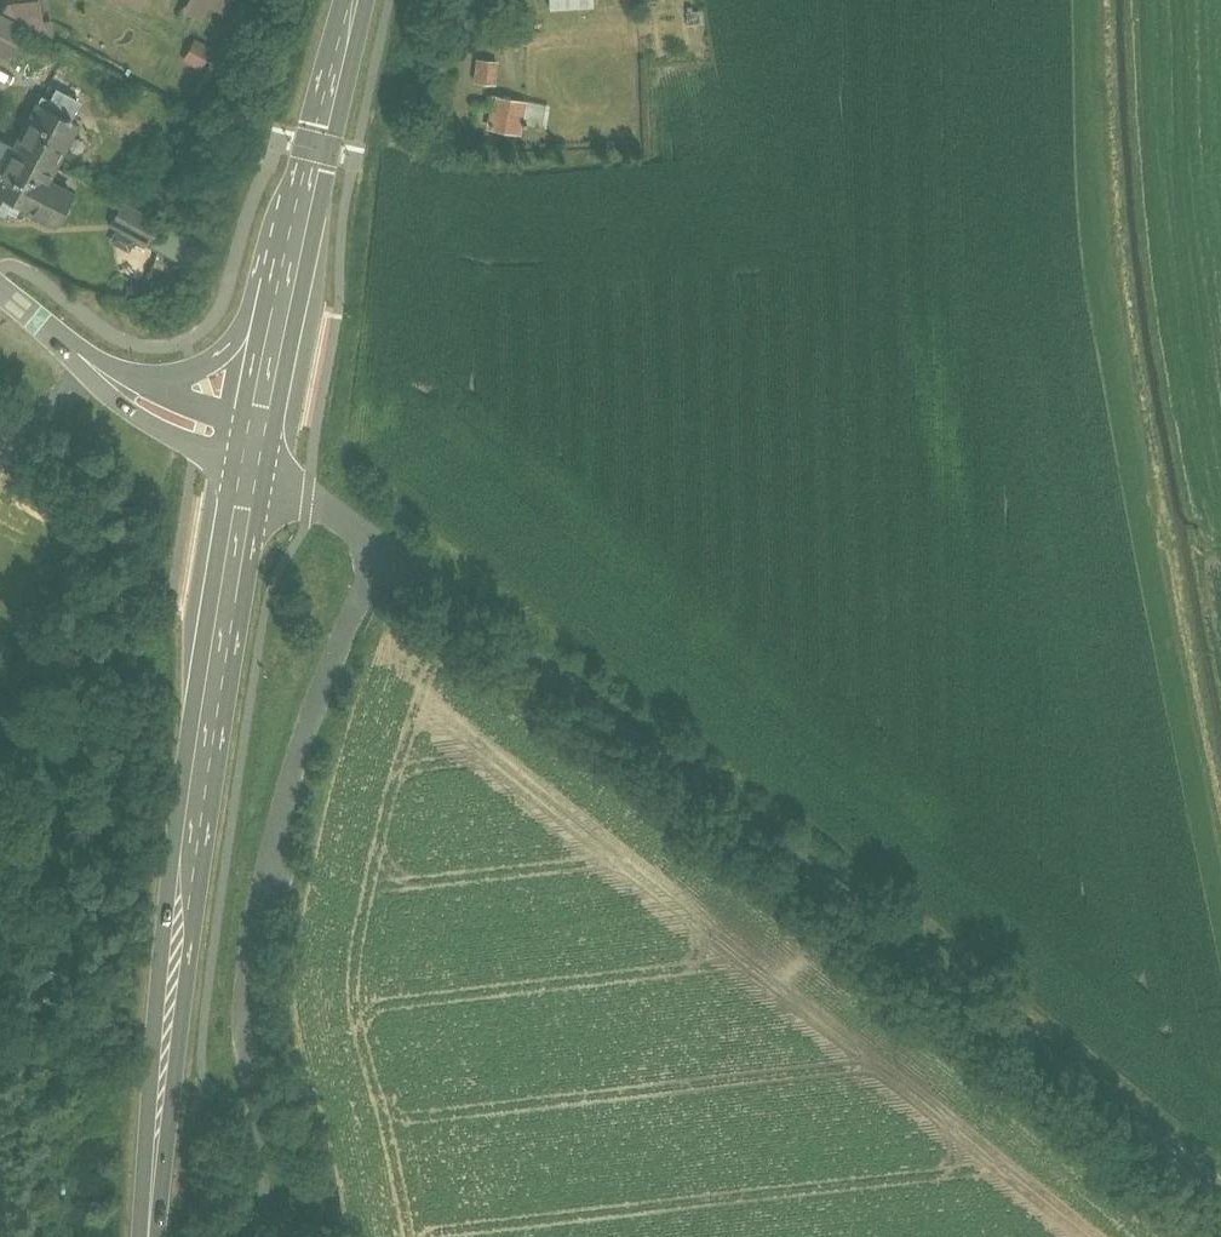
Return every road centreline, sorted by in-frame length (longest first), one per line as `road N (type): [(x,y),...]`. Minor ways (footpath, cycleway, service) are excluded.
road 1 (unclassified): [(1220,1172),(389,553)]
road 2 (secondary): [(252,459),(180,972),(159,1236)]
road 3 (unclassified): [(389,553),(343,638),(304,761),(262,919),(260,1042)]
road 4 (secondary): [(294,239),(252,301),(239,338),(208,363),(168,375),(98,369)]
road 5 (secondary): [(356,0),(294,239)]
road 6 (secondary): [(294,239),(252,459)]
road 7 (unclassified): [(252,459),(98,369)]
road 8 (unclassified): [(389,553),(252,459)]
road 9 (unclassified): [(98,369),(0,290)]
road 10 (track): [(0,1025),(118,1058)]

